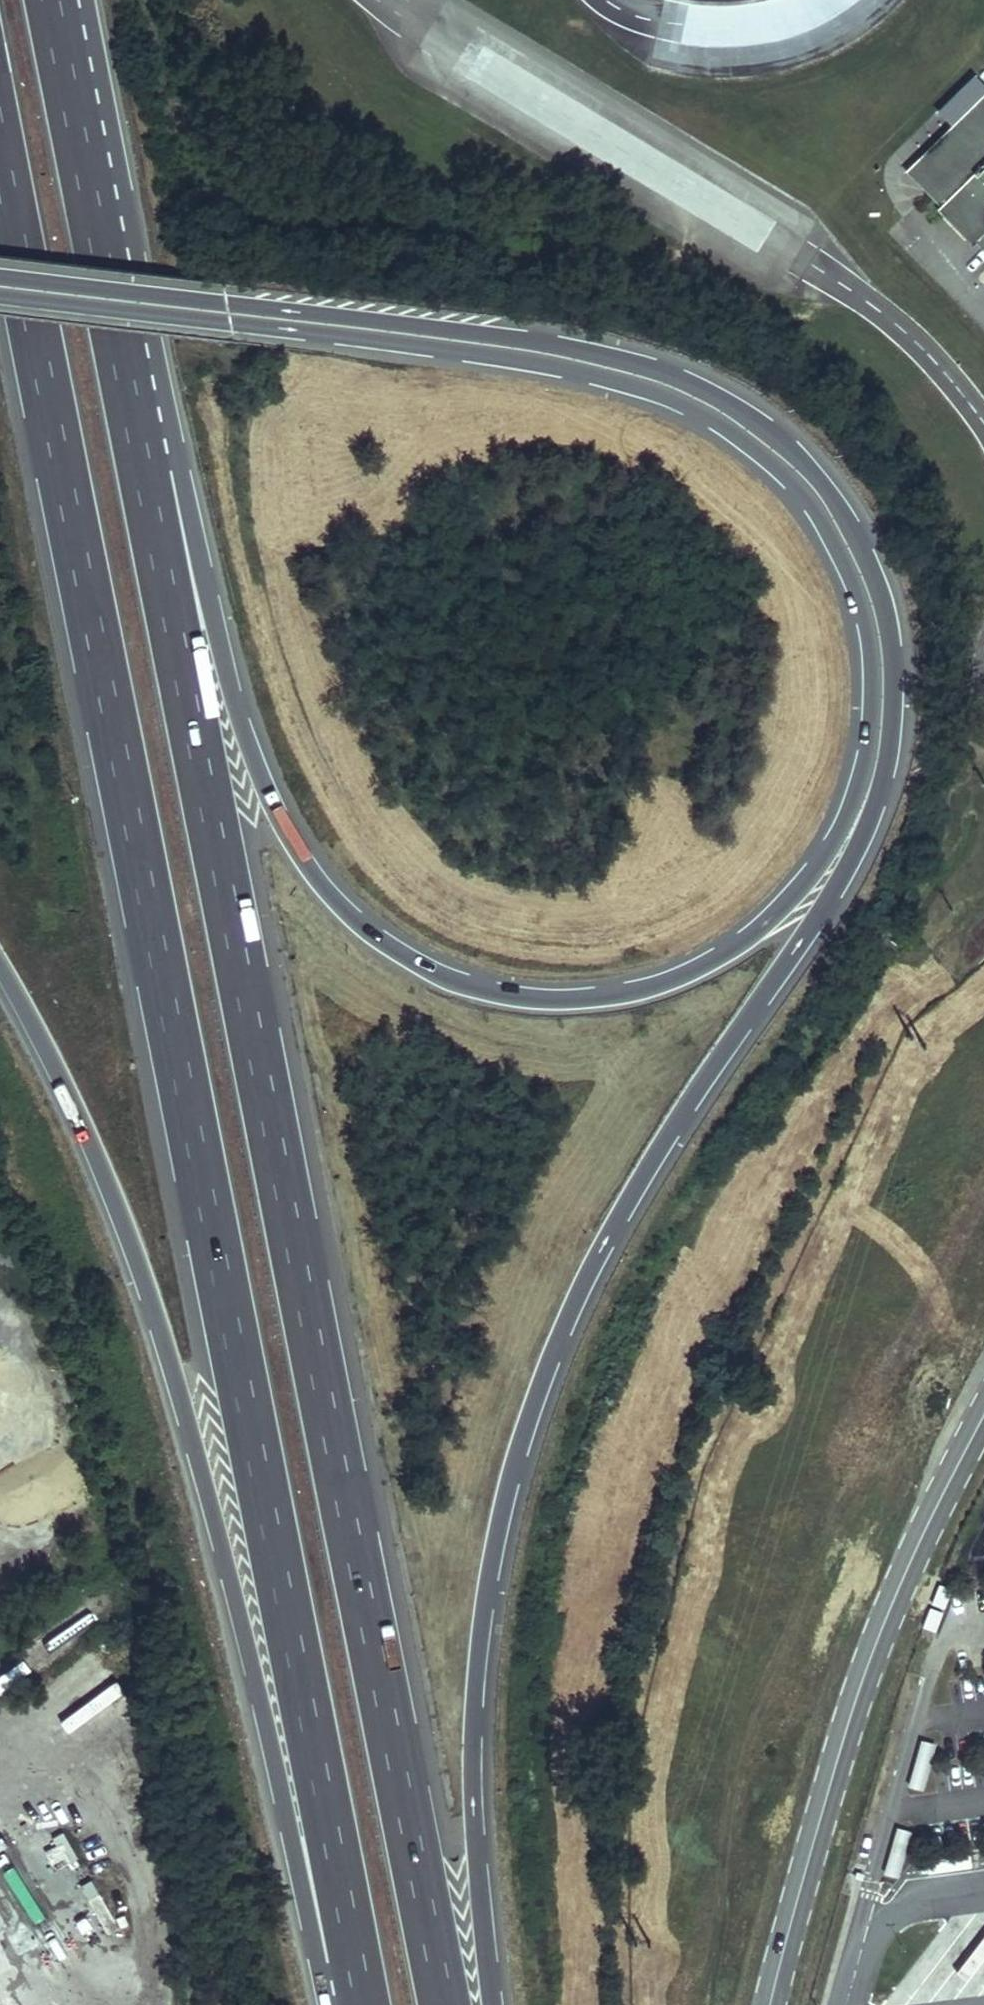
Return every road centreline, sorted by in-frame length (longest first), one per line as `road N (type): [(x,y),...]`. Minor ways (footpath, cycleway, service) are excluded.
road 1 (motorway): [(495,2004),(474,1812),(474,1707),(500,1518),(521,1433),(554,1340),(627,1198),(860,840),(885,774),(895,634),(843,508),(791,448),(735,403),(688,380),(545,340),(0,271)]
road 2 (motorway): [(0,289),(569,365),(710,415),(760,450),(802,489),(833,533),(873,636),(874,696),(858,795),(812,876),(773,920),(732,950),(679,978),(627,992),(549,998),(481,989),(373,935),(305,863),(270,798),(231,691),(182,470),(129,371)]
road 3 (motorway): [(0,152),(361,1993)]
road 4 (motorway): [(448,2004),(129,371)]
road 5 (motorway): [(0,976),(65,1082),(150,1290),(254,1675),(318,1959),(361,1993)]
road 6 (secondary): [(774,2004),(868,1668),(983,1411)]
road 7 (motorway): [(129,371),(53,0)]

